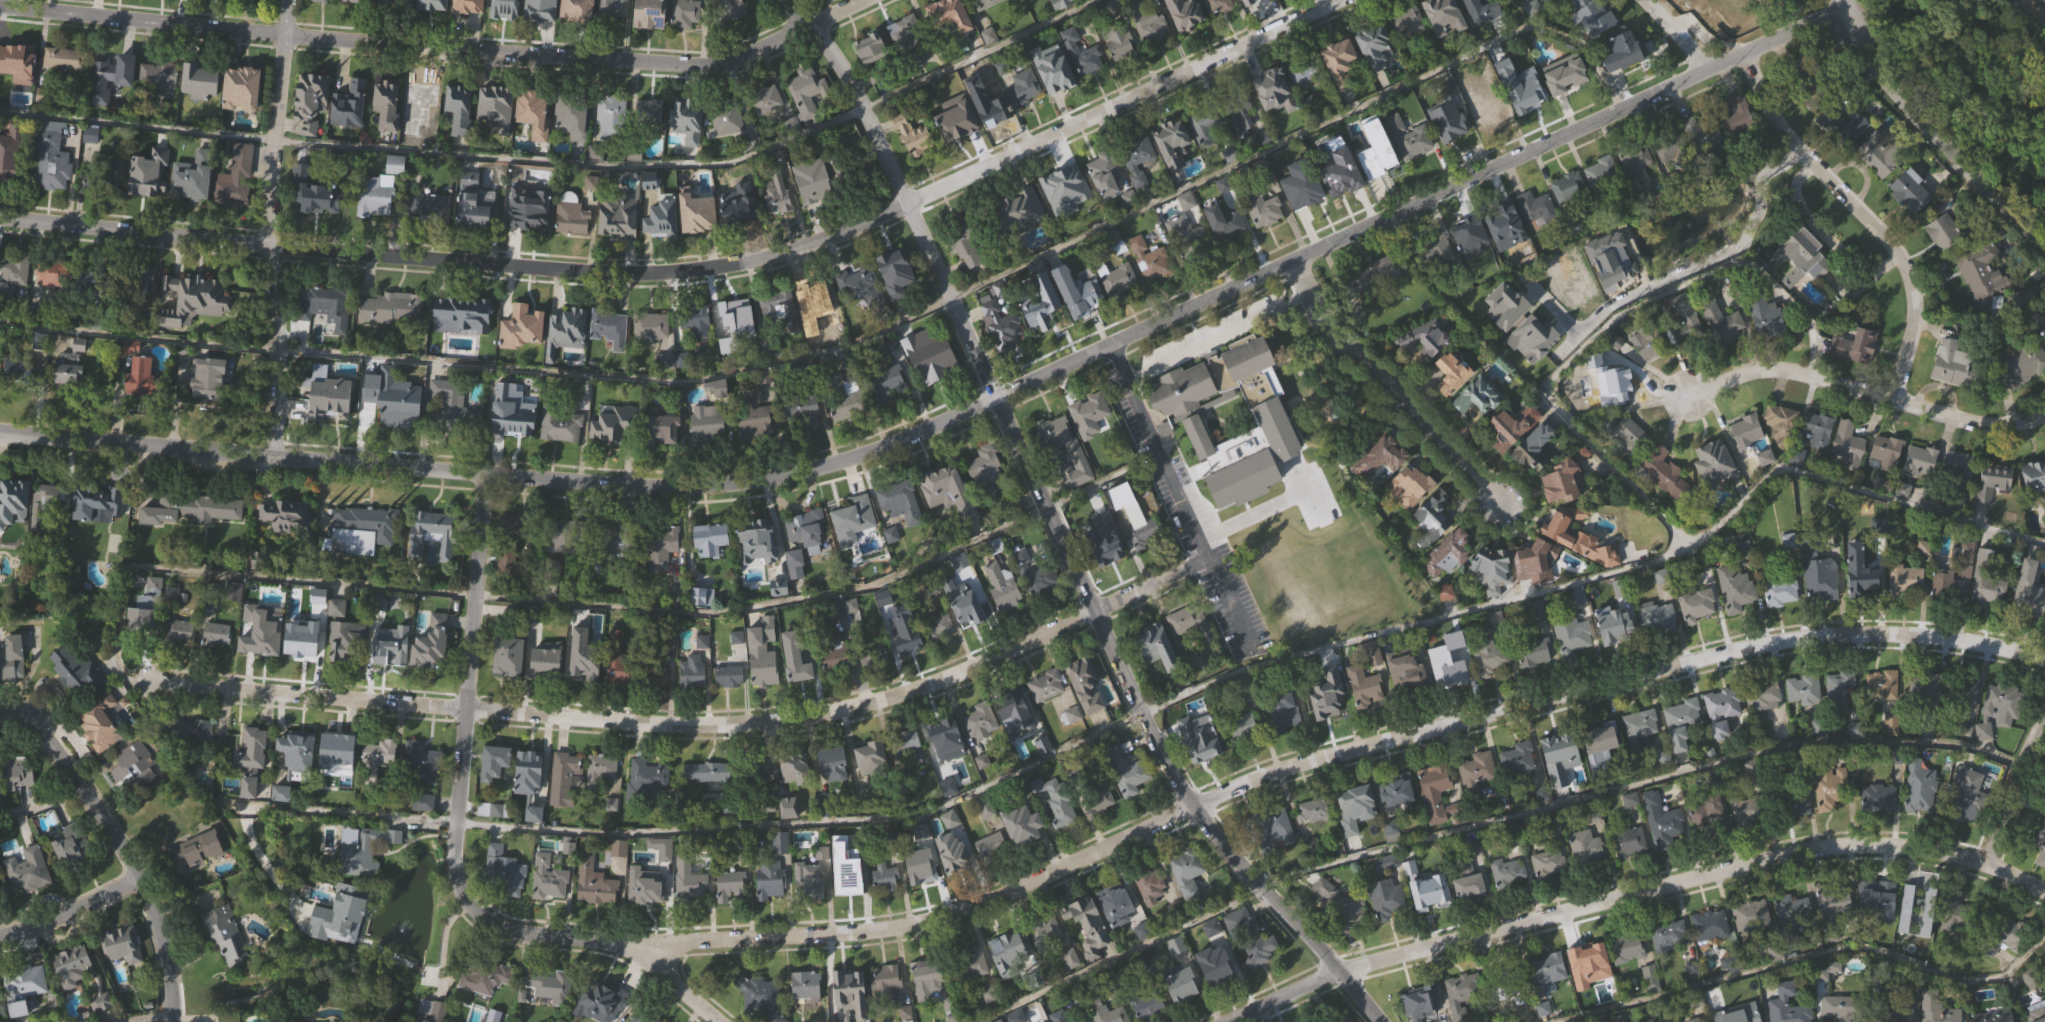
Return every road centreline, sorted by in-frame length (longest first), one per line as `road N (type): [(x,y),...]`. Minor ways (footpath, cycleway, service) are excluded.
road 1 (residential): [(0,432),(634,487),(722,486),(816,470),(971,411),(1711,69)]
road 2 (residential): [(478,924),(527,943),(650,948),(856,936),(943,919),(1074,869),(1279,770),(1748,649),(1899,638),(2044,663)]
road 3 (residential): [(0,218),(567,271),(655,274),(759,261),(842,238),(1340,0)]
road 4 (residential): [(1381,1021),(1215,837),(1178,782),(856,92),(837,59),(781,0)]
road 5 (residential): [(156,687),(662,726),(803,720),(959,679),(1176,571)]
road 6 (residential): [(0,7),(707,67),(869,0)]
road 7 (residential): [(1242,1021),(1339,971),(1819,853),(1893,850),(1988,863),(2044,893)]
road 8 (residential): [(274,459),(271,246),(288,0)]
road 9 (residential): [(478,924),(458,885),(451,824),(484,478)]
road 10 (residential): [(1892,396),(1915,324),(1911,273),(1807,160),(1766,101),(1748,53)]
road 11 (residential): [(2044,415),(1991,427),(1892,396),(1767,373),(1684,399)]
road 12 (residential): [(171,1021),(171,982),(140,881),(23,718)]
road 13 (residential): [(1295,260),(1325,327),(1383,375),(1502,506)]
road 14 (residential): [(1846,0),(1898,85),(2044,249)]
road 15 (residential): [(1988,863),(2044,714)]
road 16 (residential): [(0,940),(61,922),(140,881)]

